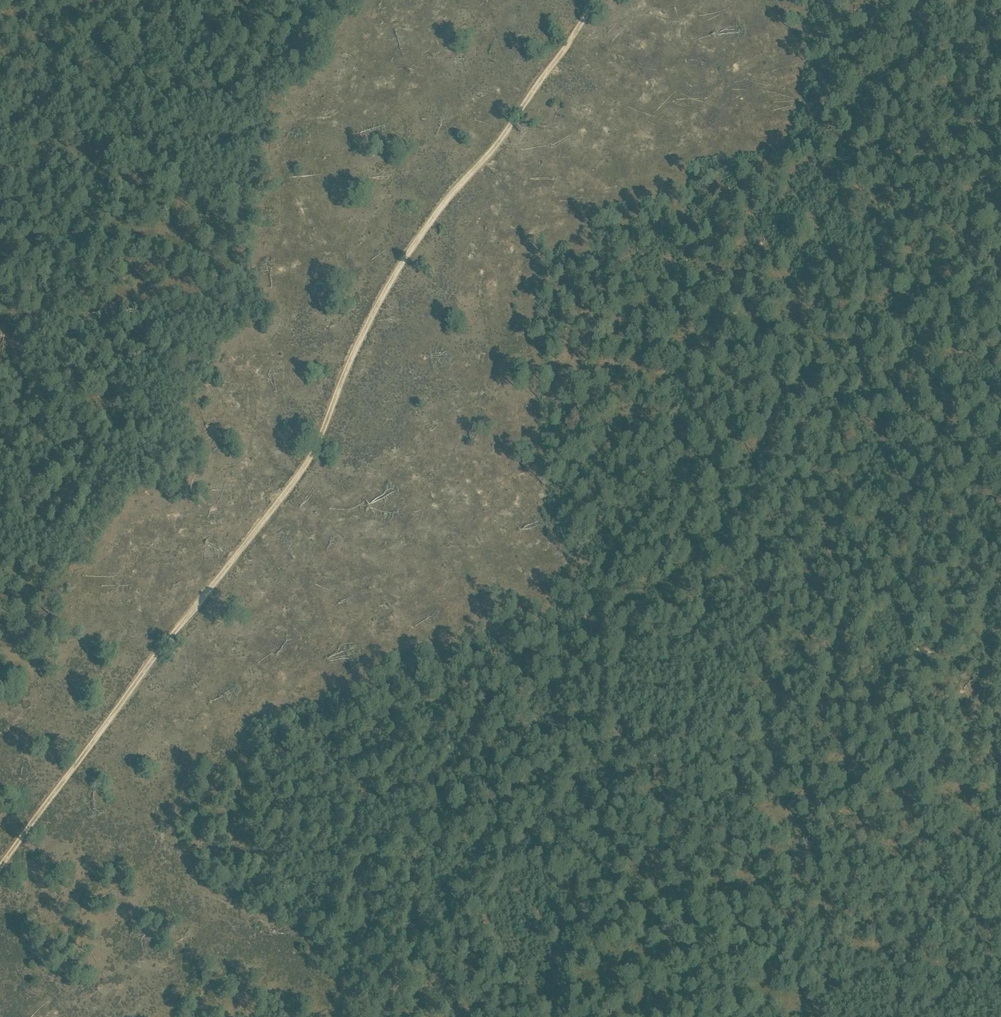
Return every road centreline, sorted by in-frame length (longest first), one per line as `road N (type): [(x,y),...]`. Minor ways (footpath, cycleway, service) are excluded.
road 1 (track): [(595,0),(397,268),(310,458),(0,865)]

